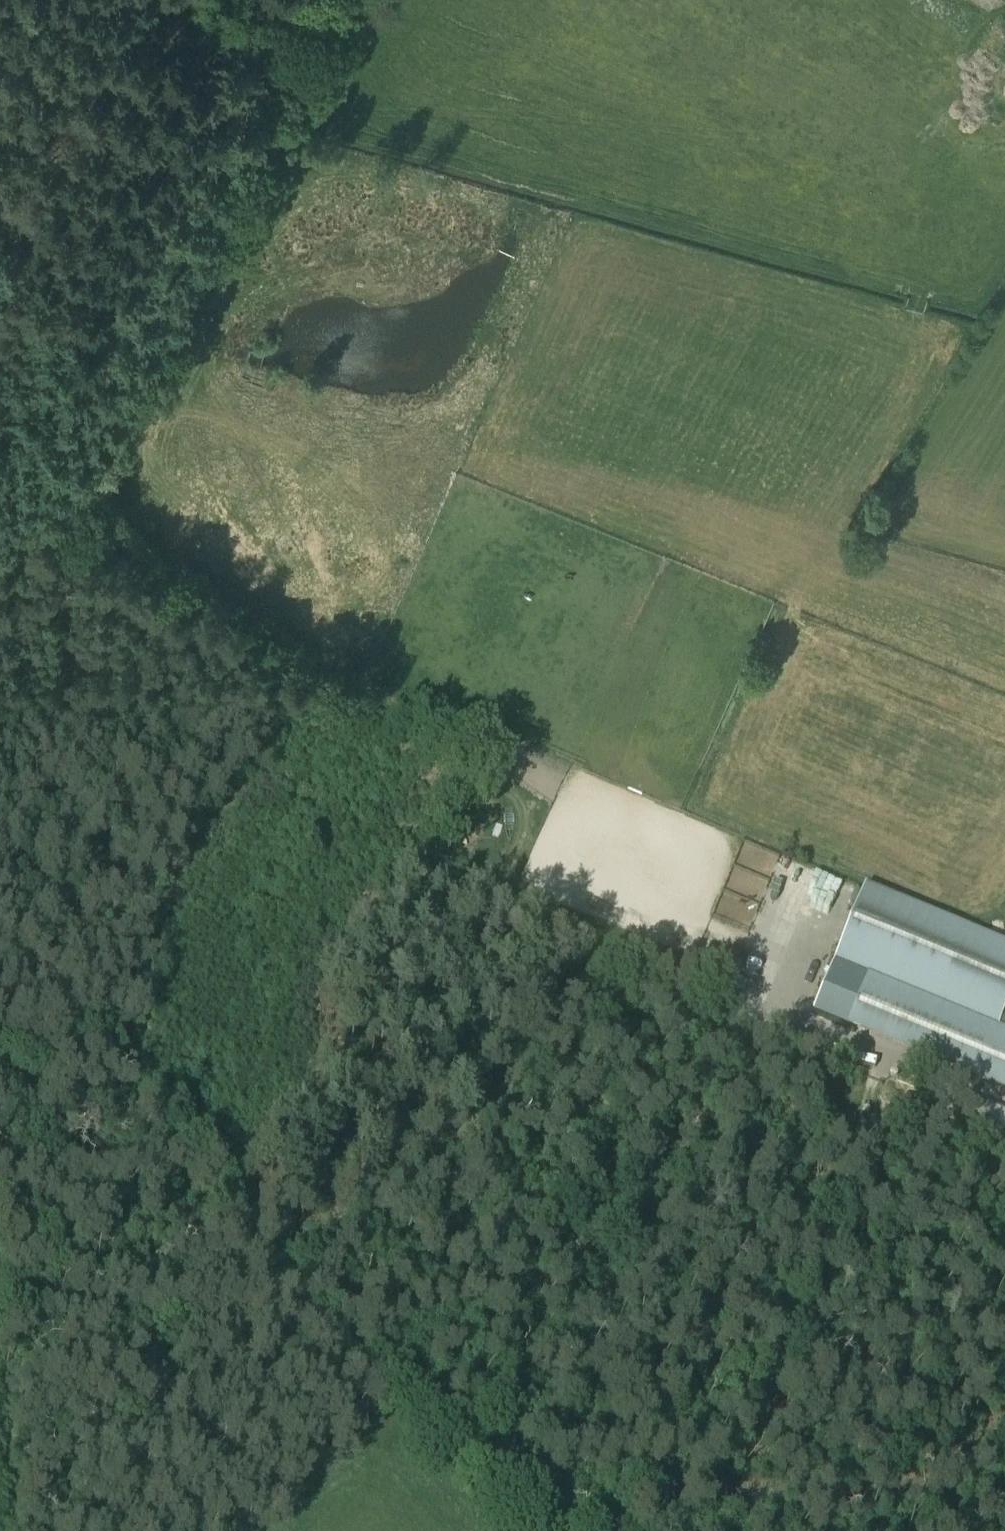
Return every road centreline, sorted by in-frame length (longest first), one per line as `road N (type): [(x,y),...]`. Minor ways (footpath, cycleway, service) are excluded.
road 1 (track): [(0,1073),(65,1110),(305,1344),(443,1436),(537,1530)]
road 2 (track): [(609,1530),(703,1505),(927,1486),(1004,1425)]

